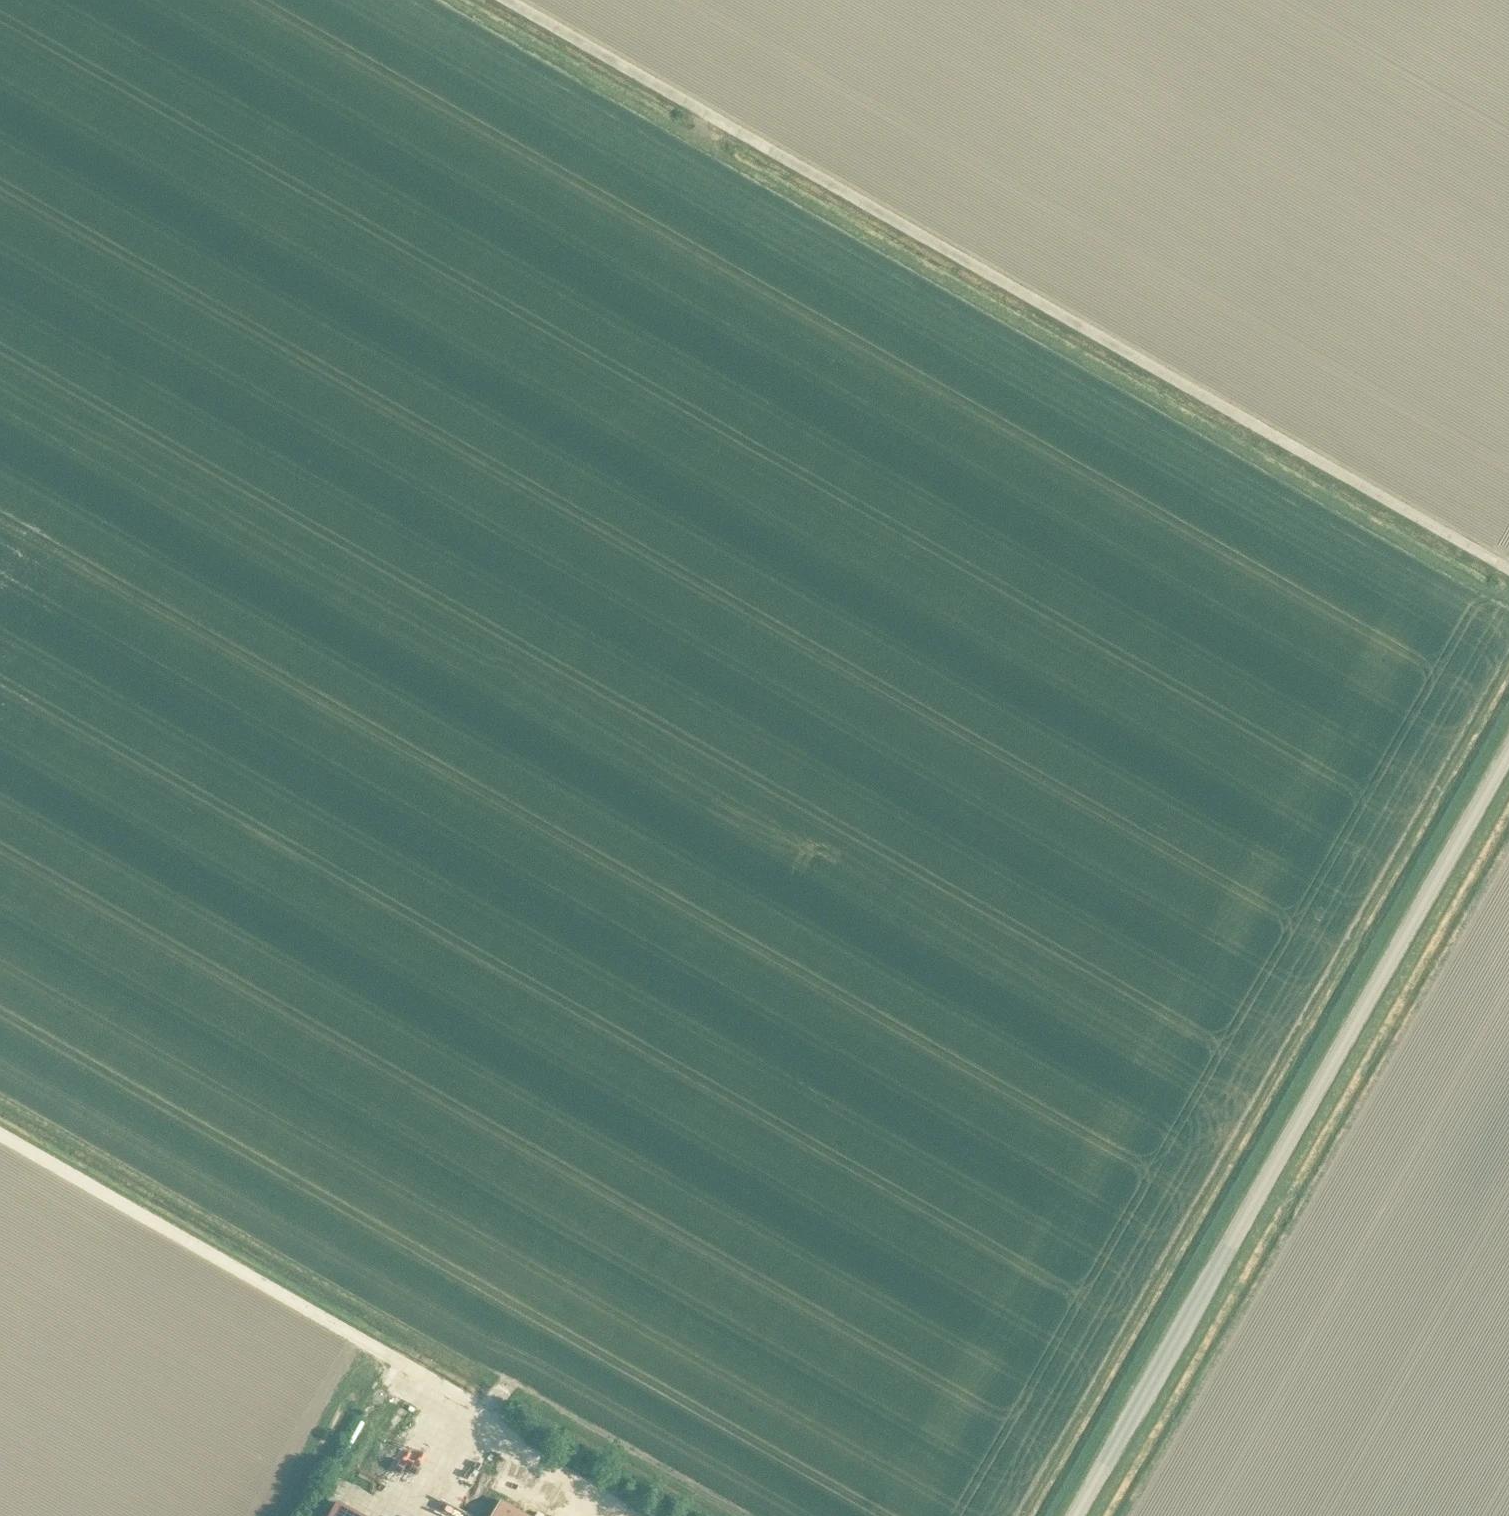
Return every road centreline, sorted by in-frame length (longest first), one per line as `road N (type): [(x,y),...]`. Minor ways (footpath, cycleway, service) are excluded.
road 1 (track): [(505,0),(1508,581)]
road 2 (unclassified): [(1064,1515),(1508,759)]
road 3 (track): [(472,1430),(445,1384),(0,1131)]

